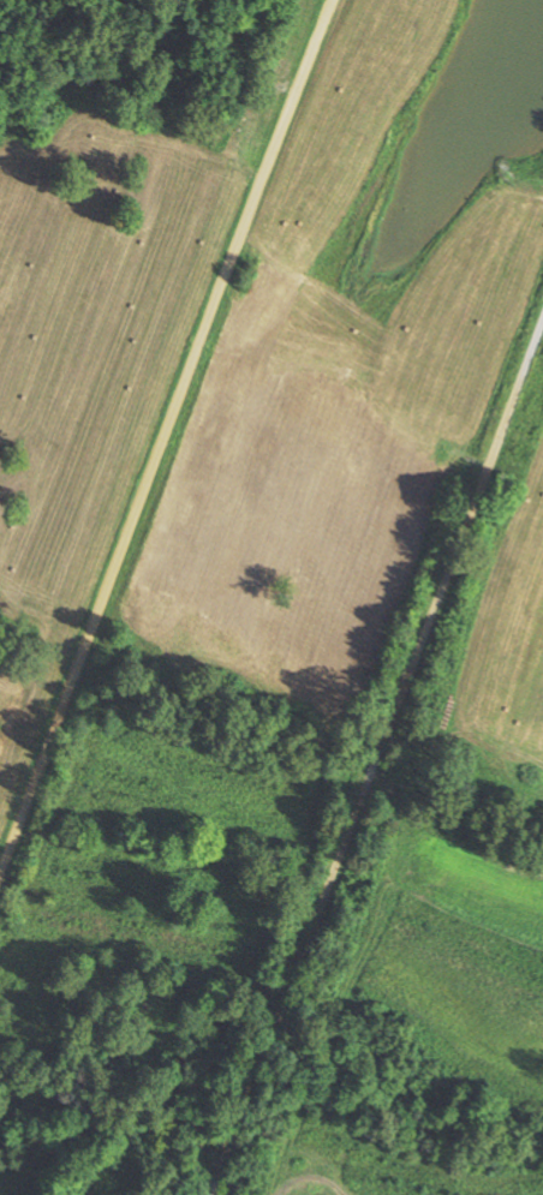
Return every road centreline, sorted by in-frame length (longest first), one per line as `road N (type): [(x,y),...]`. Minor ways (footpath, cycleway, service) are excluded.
road 1 (residential): [(335,0),(0,877)]
road 2 (residential): [(193,1194),(542,354)]

